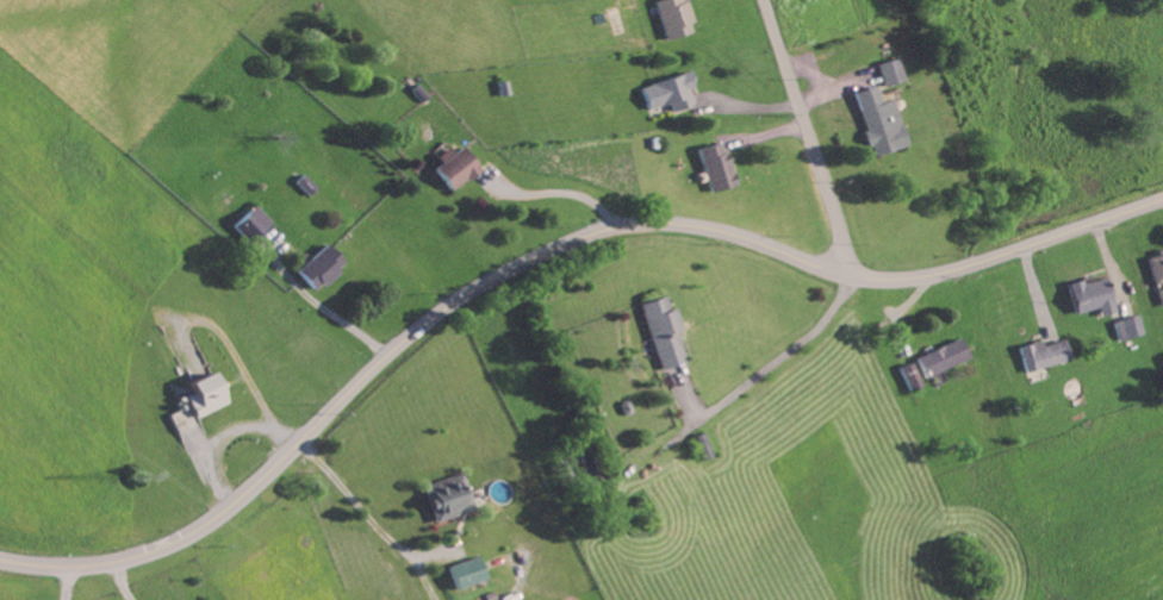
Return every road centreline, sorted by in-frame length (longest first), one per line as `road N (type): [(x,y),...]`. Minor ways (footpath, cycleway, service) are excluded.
road 1 (tertiary): [(0,558),(68,567),(162,546),(206,521),(466,294),(609,226),(702,227),(847,275),(914,277),(1162,197)]
road 2 (residential): [(847,275),(763,0)]

